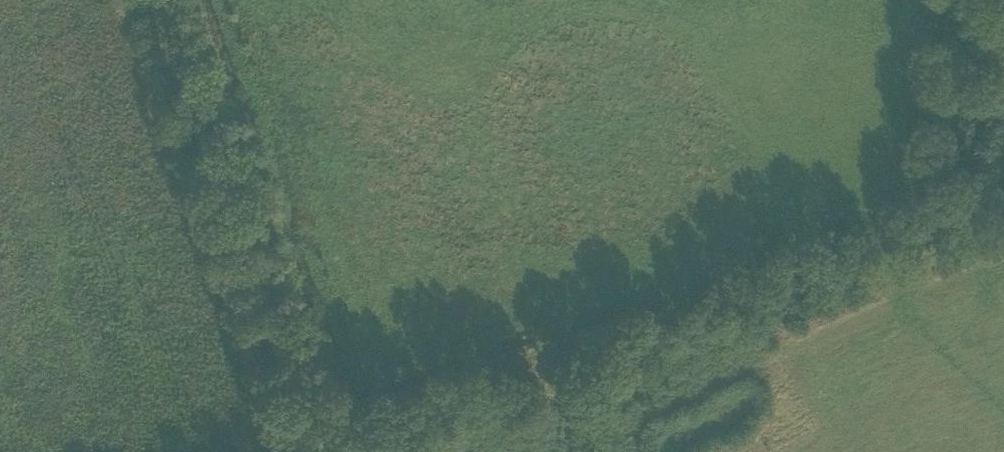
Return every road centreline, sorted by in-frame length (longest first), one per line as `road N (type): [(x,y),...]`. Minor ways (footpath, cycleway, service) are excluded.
road 1 (track): [(153,0),(320,451)]
road 2 (track): [(970,0),(942,186),(950,205),(972,207),(1003,196)]

